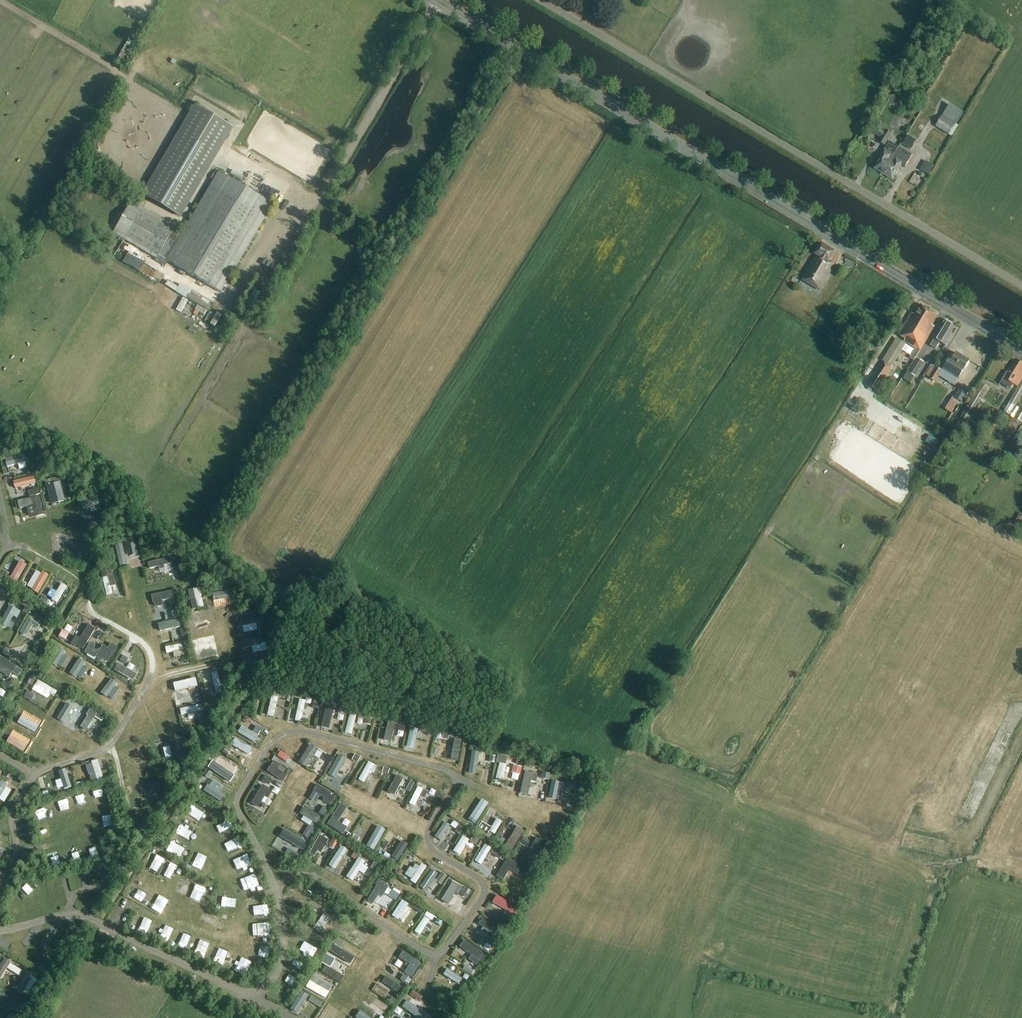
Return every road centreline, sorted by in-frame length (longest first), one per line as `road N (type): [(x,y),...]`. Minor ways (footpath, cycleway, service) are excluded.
road 1 (secondary): [(1021,350),(436,0)]
road 2 (unclassified): [(1021,284),(542,0)]
road 3 (track): [(439,2),(314,208),(294,197),(238,287)]

